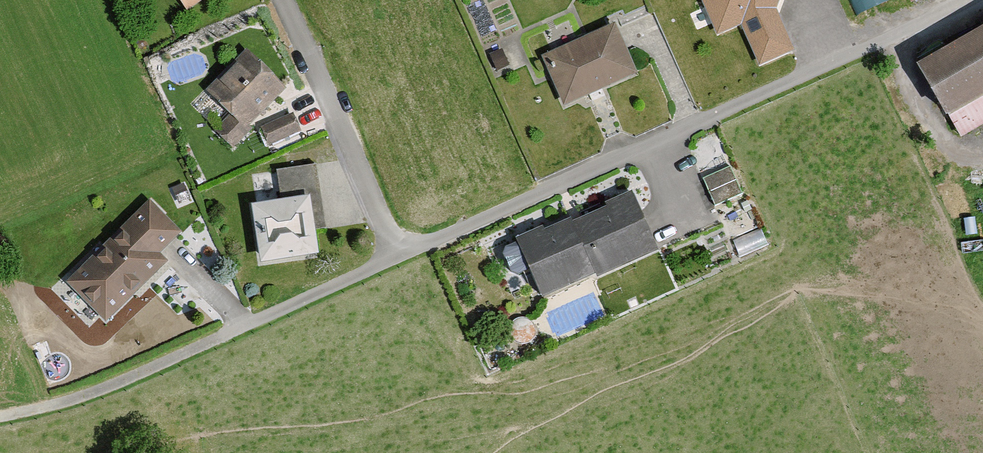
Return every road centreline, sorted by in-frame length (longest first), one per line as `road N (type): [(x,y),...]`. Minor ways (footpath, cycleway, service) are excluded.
road 1 (residential): [(965,0),(395,252)]
road 2 (residential): [(395,252),(68,400)]
road 3 (residential): [(395,252),(283,0)]

